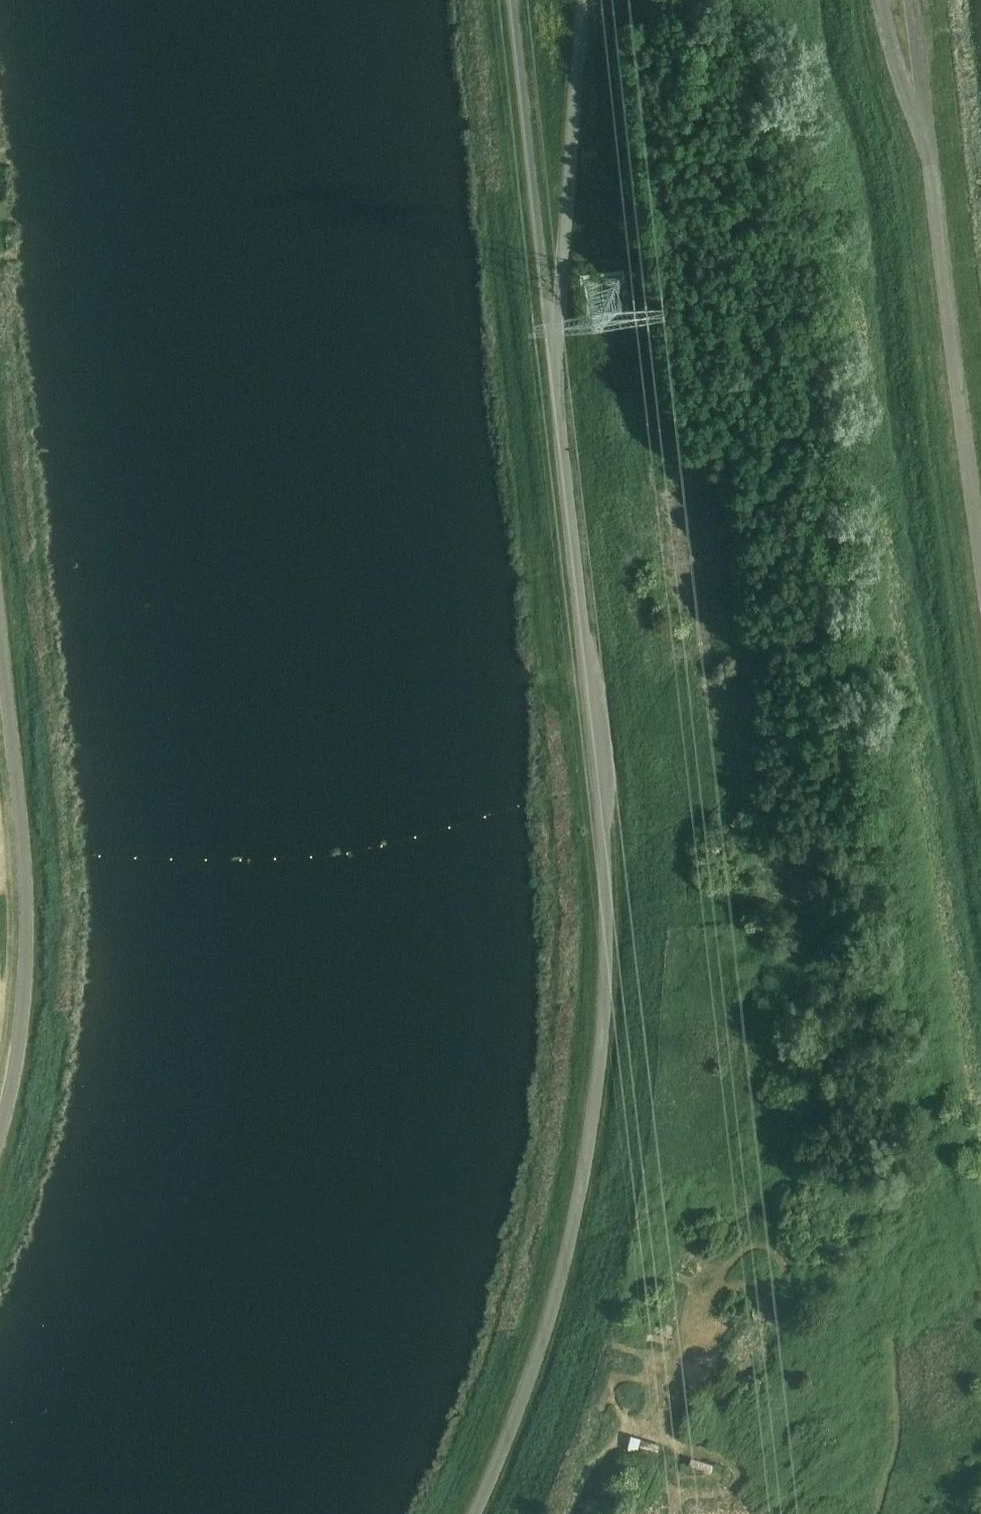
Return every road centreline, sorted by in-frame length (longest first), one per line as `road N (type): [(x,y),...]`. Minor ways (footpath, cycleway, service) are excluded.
road 1 (unclassified): [(472,1513),(525,1398),(579,1201),(602,1023),(608,874),(550,328)]
road 2 (unclassified): [(0,1214),(40,1064),(50,948),(0,453)]
road 3 (unclassified): [(513,0),(550,328)]

